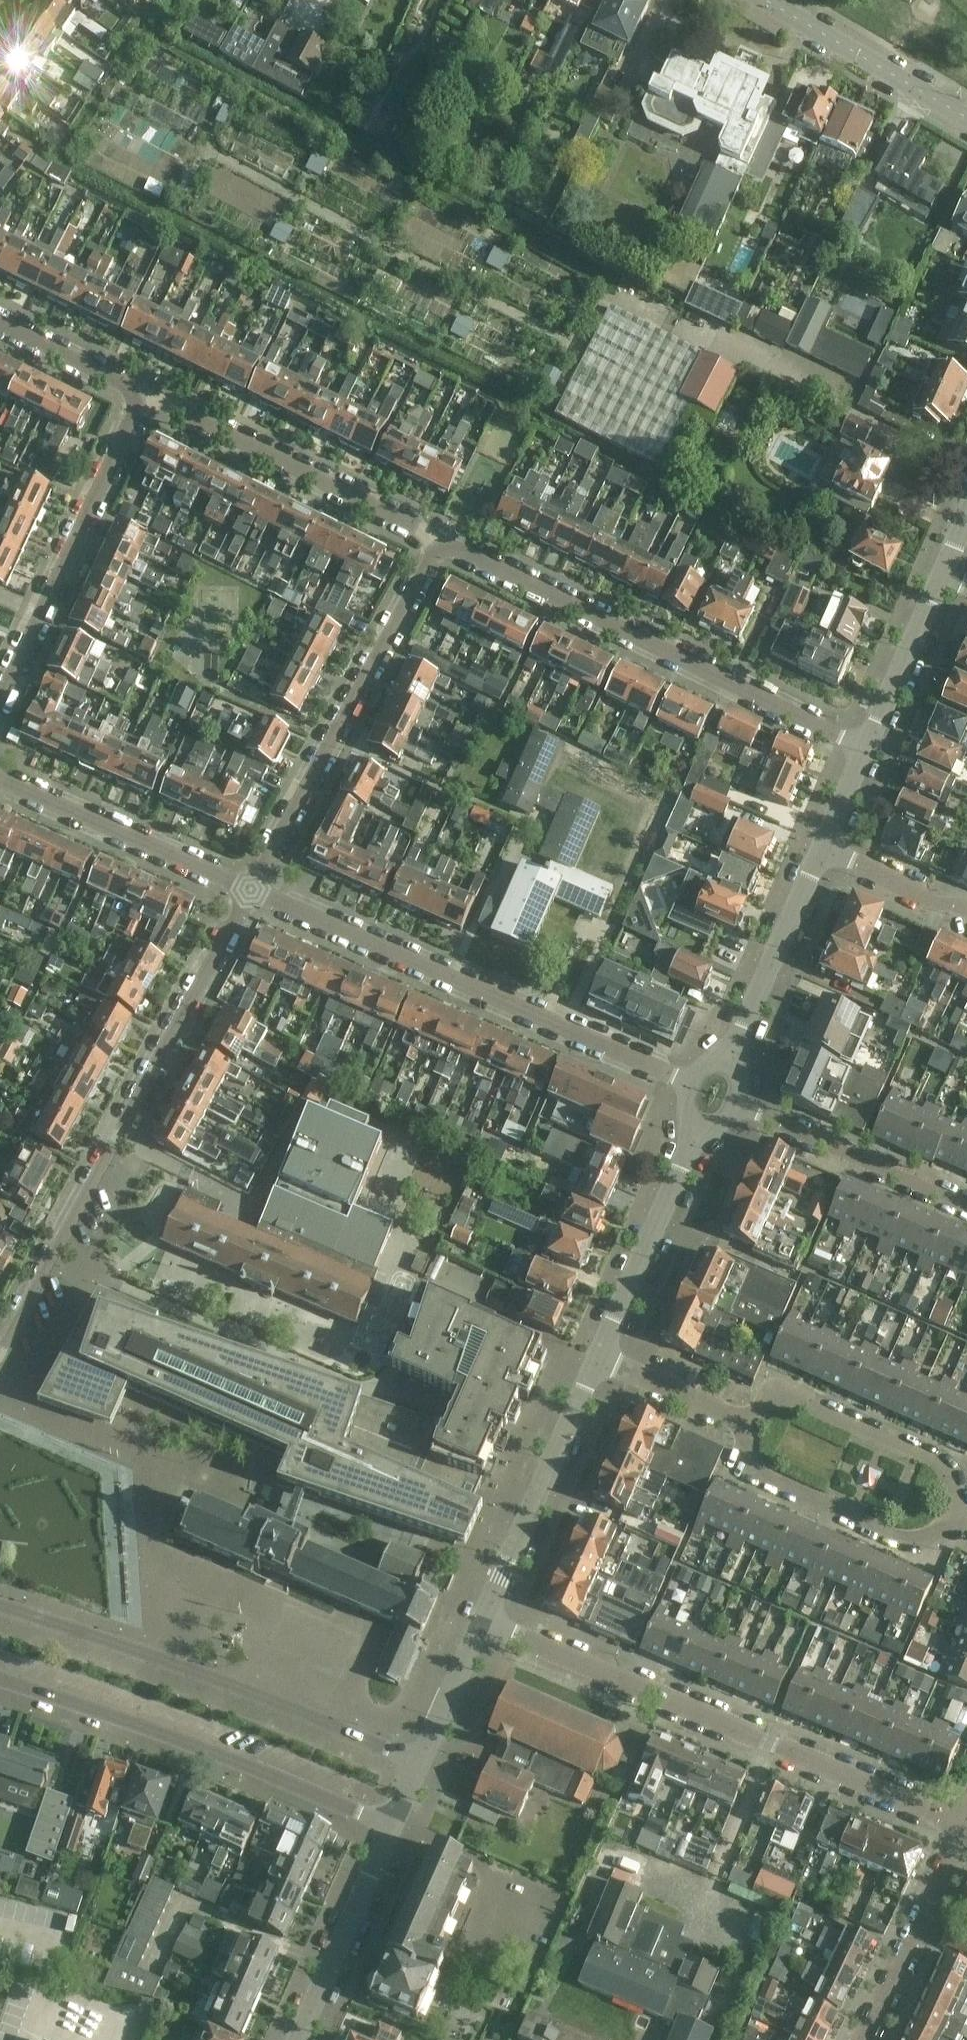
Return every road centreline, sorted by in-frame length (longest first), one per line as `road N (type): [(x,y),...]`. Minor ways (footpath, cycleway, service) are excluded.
road 1 (residential): [(247,889),(0,1354)]
road 2 (residential): [(480,1620),(961,1824)]
road 3 (residential): [(689,1087),(247,889)]
road 4 (residential): [(437,541),(864,748)]
road 5 (residential): [(416,1766),(0,1616)]
road 6 (residential): [(0,1682),(391,1824)]
road 7 (residential): [(247,889),(437,541)]
road 8 (residential): [(142,395),(0,698)]
road 9 (residential): [(437,541),(142,395)]
road 10 (tertiary): [(594,1364),(480,1620)]
road 11 (residential): [(735,1423),(757,1474),(910,1538),(957,1515)]
road 12 (residential): [(735,1423),(789,1402),(935,1464),(957,1515)]
road 13 (residential): [(0,780),(247,889)]
road 14 (tertiary): [(700,1126),(594,1364)]
road 15 (residential): [(736,1107),(966,1206)]
road 16 (residential): [(861,2039),(961,1824)]
road 17 (tertiary): [(825,848),(728,1064)]
road 18 (tertiary): [(391,1824),(296,2039)]
road 19 (tertiary): [(966,118),(764,0)]
road 20 (tertiary): [(942,577),(864,748)]
road 21 (tertiary): [(480,1620),(416,1766)]
road 22 (residential): [(0,325),(142,395)]
road 23 (residential): [(966,918),(825,848)]
road 24 (residential): [(594,1364),(735,1423)]

